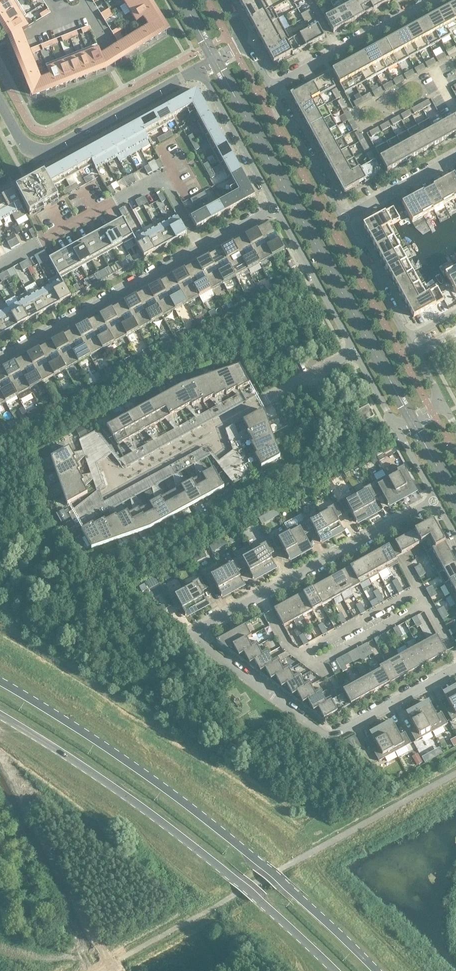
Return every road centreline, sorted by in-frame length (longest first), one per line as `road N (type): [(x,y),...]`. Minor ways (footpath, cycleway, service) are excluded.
road 1 (unclassified): [(435,500),(202,628),(197,640),(327,737),(455,668)]
road 2 (tertiary): [(373,970),(287,884),(148,778),(0,682)]
road 3 (tertiary): [(0,717),(232,878),(332,970)]
road 4 (residential): [(0,359),(275,208)]
road 5 (residential): [(198,66),(46,151),(23,144),(0,101)]
road 6 (unclassified): [(271,88),(434,0)]
road 7 (unclassified): [(208,431),(355,351)]
road 8 (residential): [(275,208),(355,351)]
road 9 (residential): [(198,66),(275,208)]
road 10 (residential): [(343,219),(271,88)]
road 11 (residential): [(408,339),(343,219)]
road 12 (unclassified): [(343,219),(455,155)]

